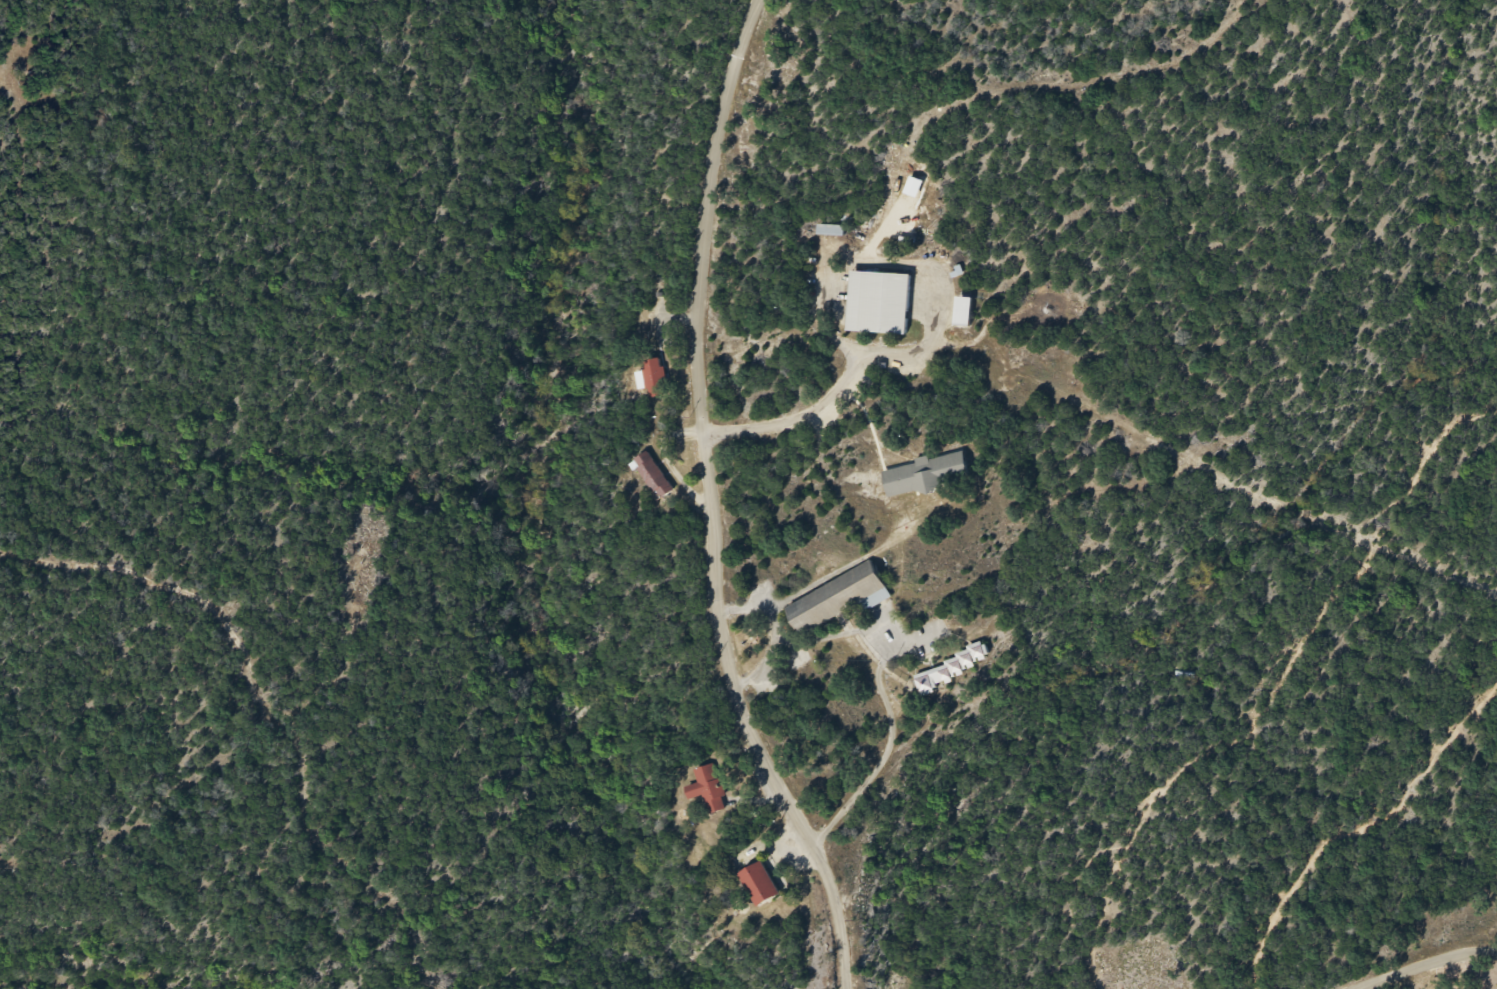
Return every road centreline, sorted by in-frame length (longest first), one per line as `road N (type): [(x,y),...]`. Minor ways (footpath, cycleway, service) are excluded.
road 1 (residential): [(759,0),(729,88),(711,182),(695,322),(698,379),(725,639),(753,735),(829,879),(844,988)]
road 2 (residential): [(1243,0),(1214,37),(1175,59),(1091,82),(999,89),(937,114),(918,131),(872,242)]
road 3 (residential): [(705,433),(812,411),(859,354)]
road 4 (residential): [(1348,988),(1451,951),(1496,948)]

